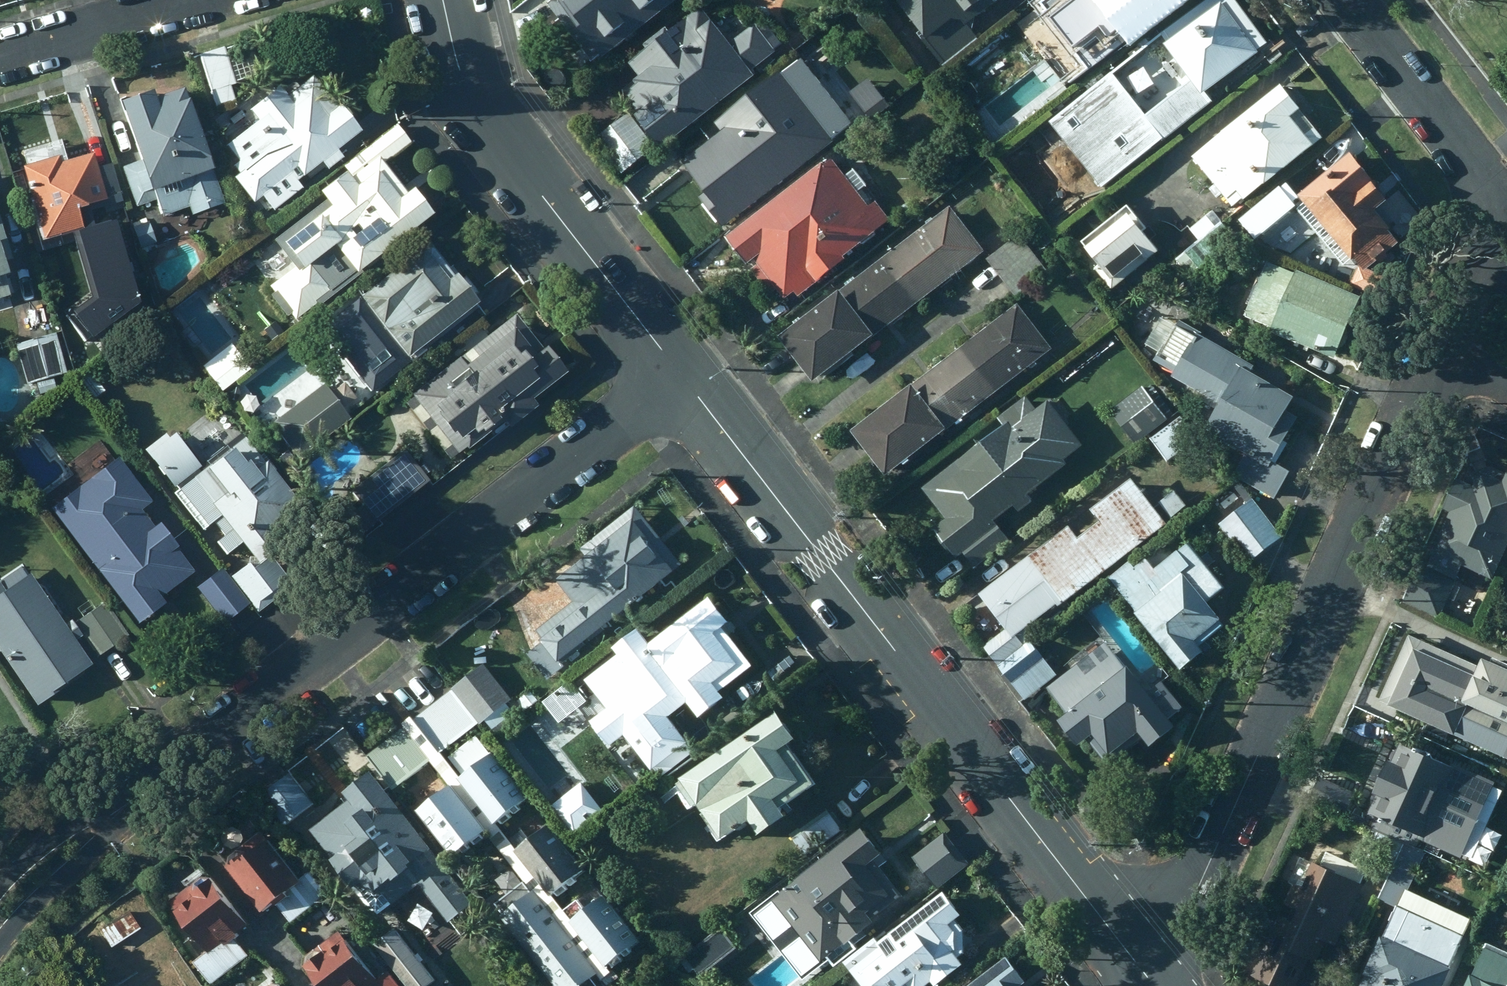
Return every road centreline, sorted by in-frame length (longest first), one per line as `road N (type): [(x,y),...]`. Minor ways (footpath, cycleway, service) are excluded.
road 1 (residential): [(0,912),(69,845),(679,372)]
road 2 (tertiary): [(679,372),(1150,979)]
road 3 (residential): [(1442,345),(1150,979)]
road 4 (tertiary): [(444,0),(474,111),(679,372)]
road 5 (residential): [(1342,0),(1501,209)]
road 6 (residential): [(181,0),(0,55)]
road 7 (residential): [(1442,345),(1501,209)]

